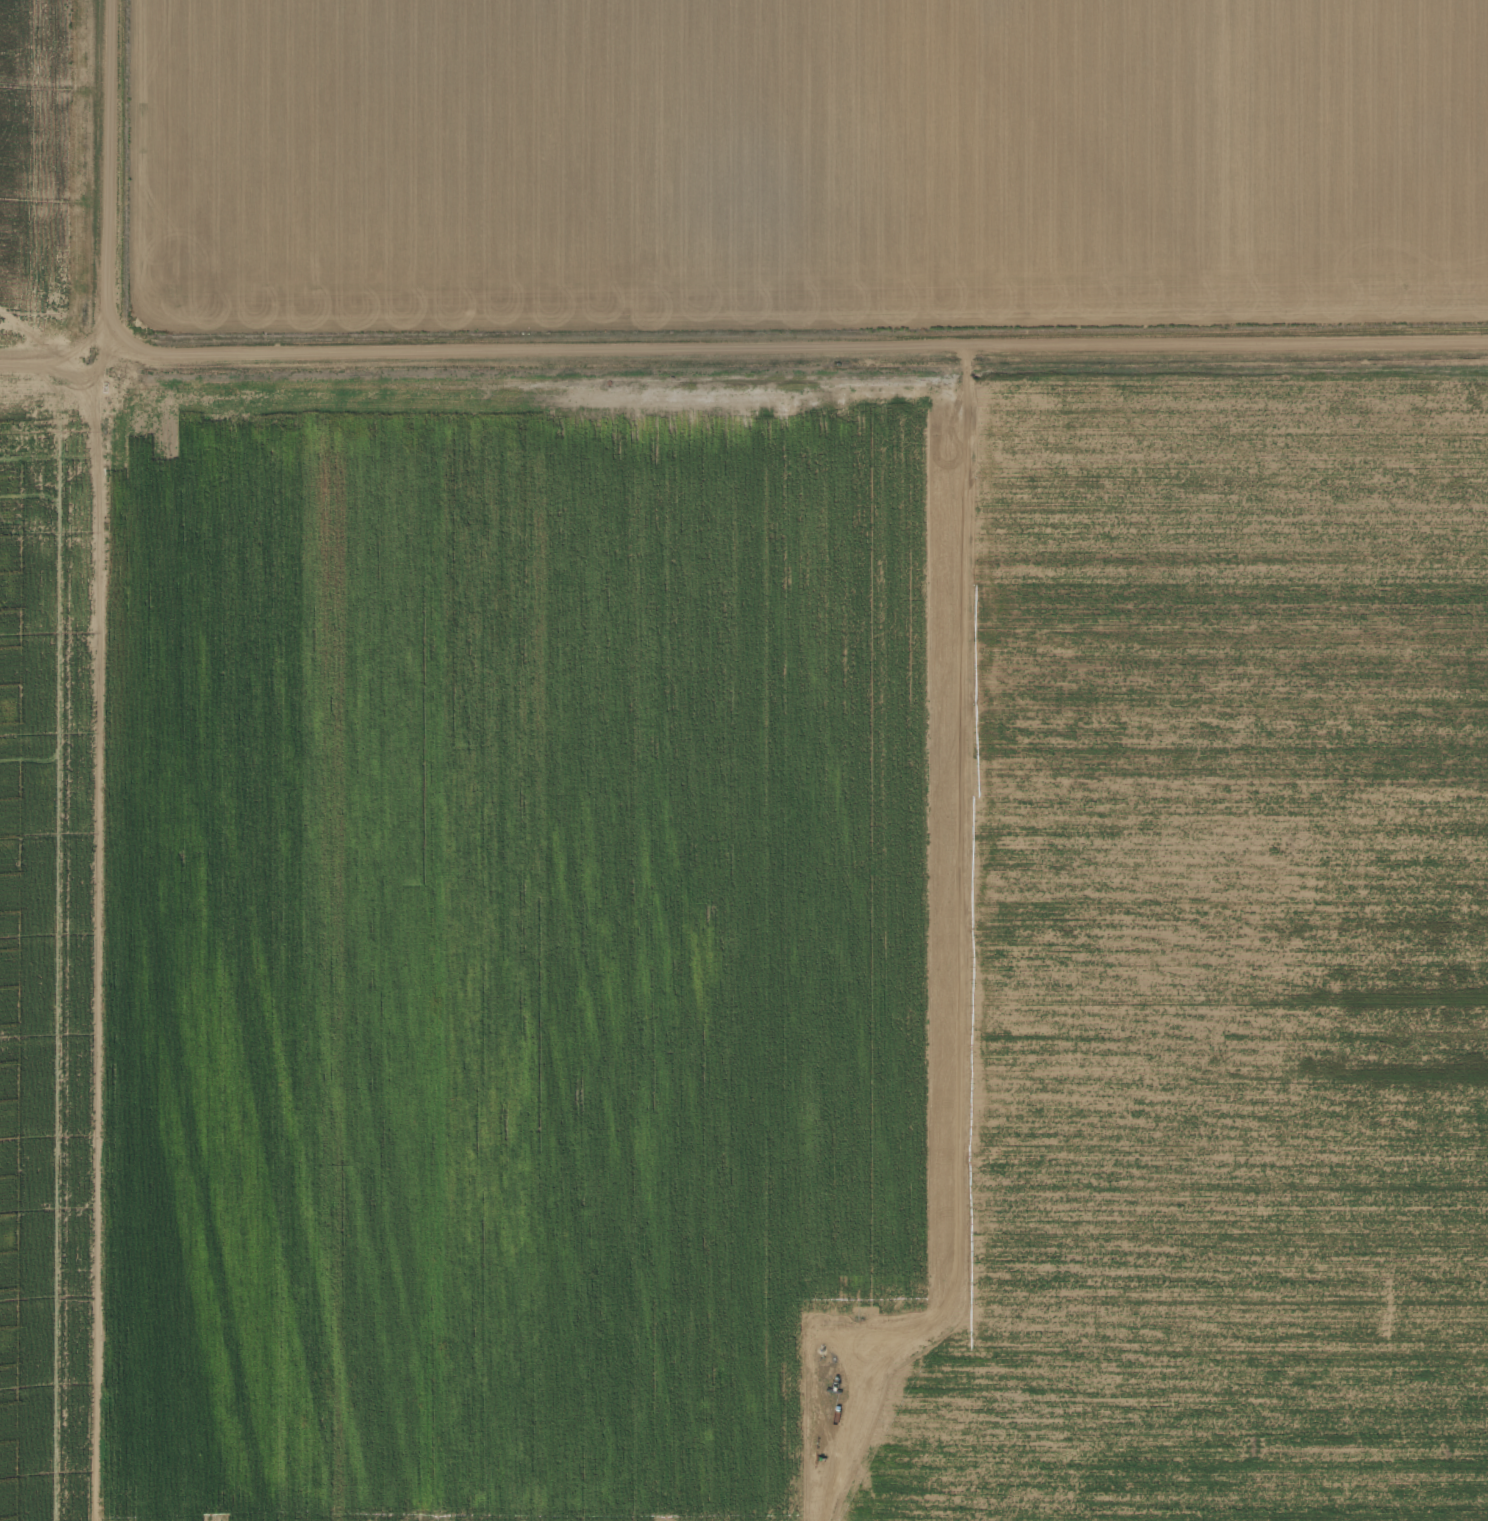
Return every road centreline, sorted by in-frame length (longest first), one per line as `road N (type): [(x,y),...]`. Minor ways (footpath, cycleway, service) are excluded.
road 1 (residential): [(124,327),(112,282),(112,0)]

